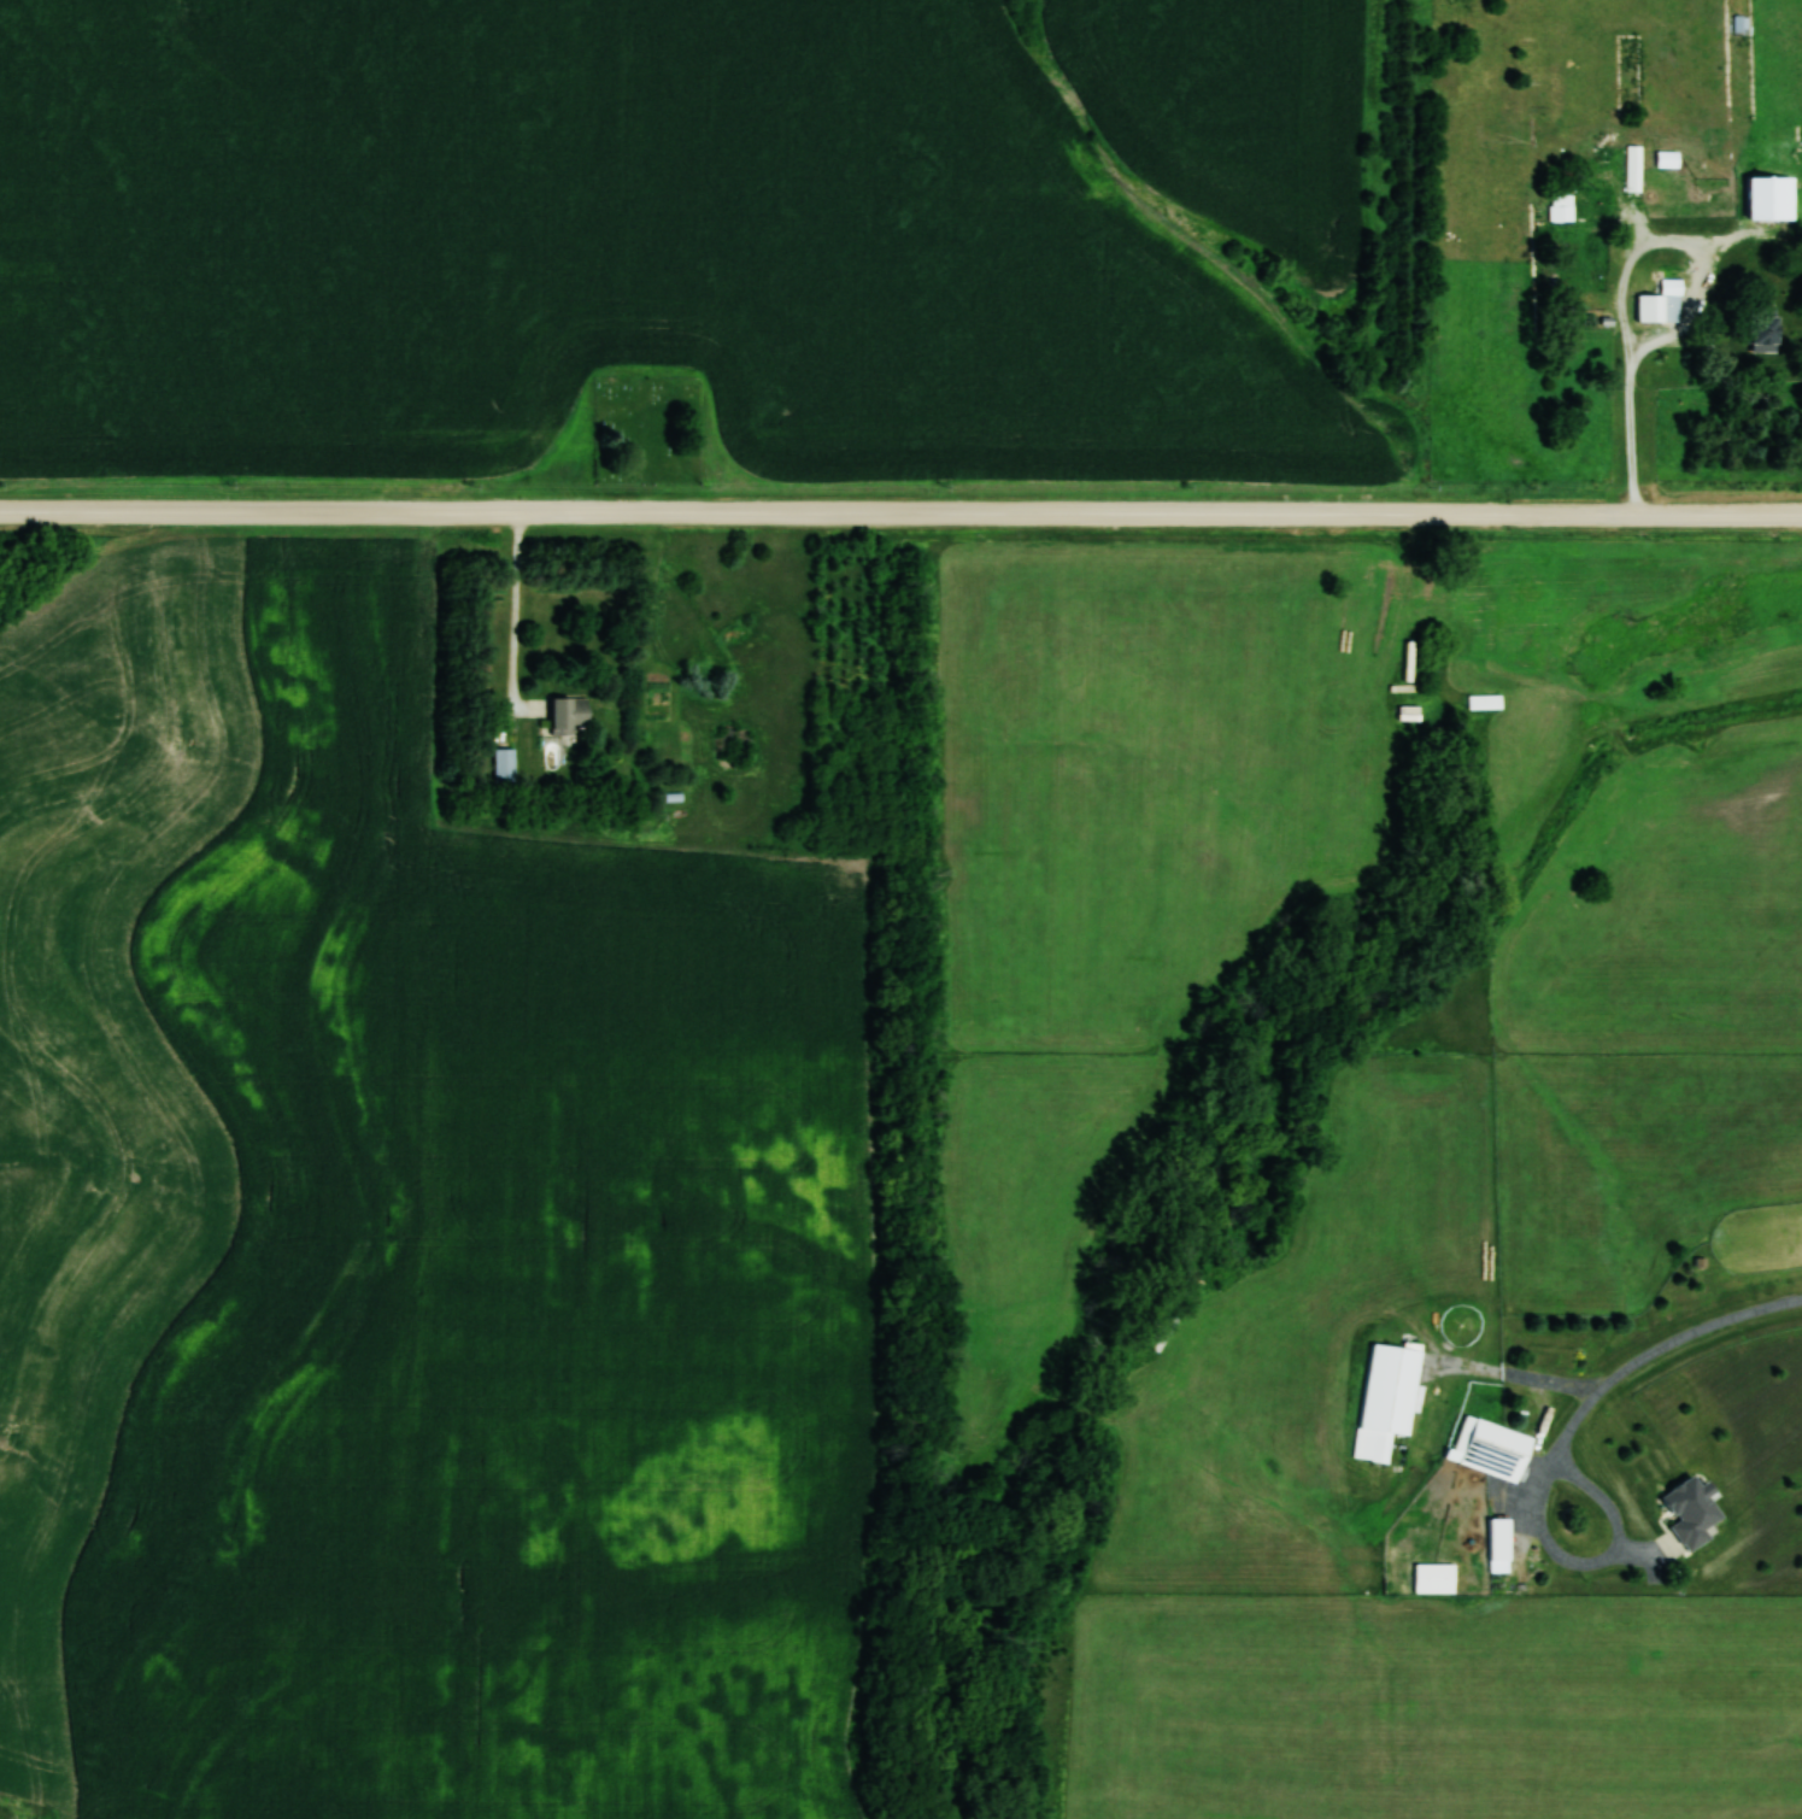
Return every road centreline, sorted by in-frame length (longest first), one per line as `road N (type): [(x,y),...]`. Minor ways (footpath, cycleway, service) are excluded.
road 1 (residential): [(0,511),(1801,514)]

